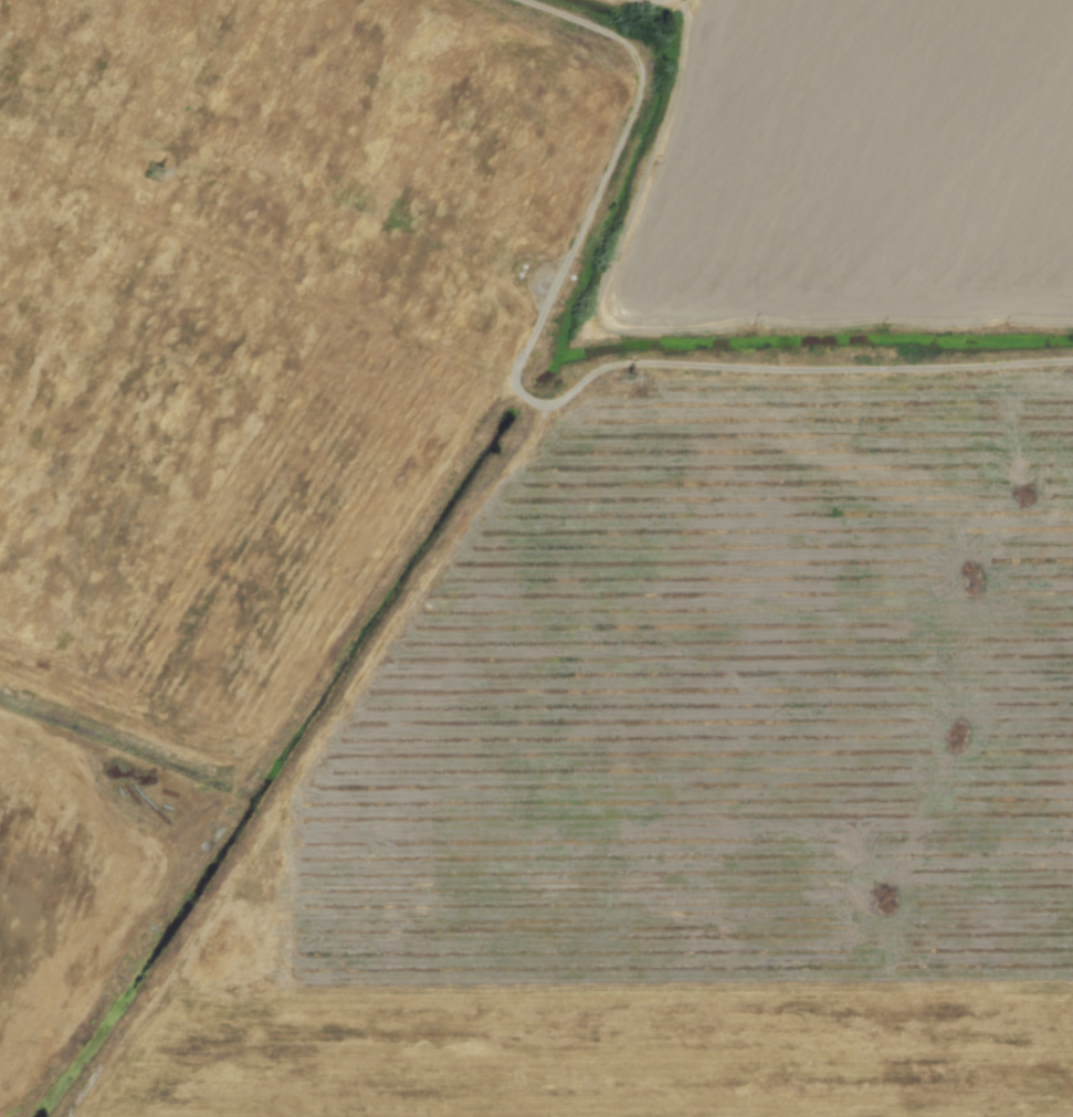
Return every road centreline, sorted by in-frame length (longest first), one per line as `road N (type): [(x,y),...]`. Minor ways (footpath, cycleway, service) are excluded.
road 1 (track): [(1072,354),(609,358),(545,411),(505,387),(639,80)]

